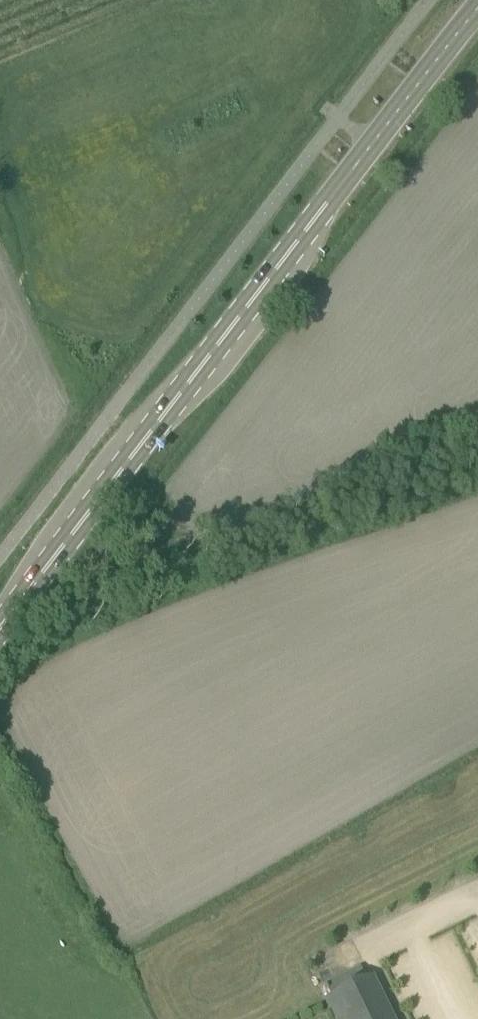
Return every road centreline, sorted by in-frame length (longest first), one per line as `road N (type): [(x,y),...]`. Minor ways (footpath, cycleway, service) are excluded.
road 1 (primary): [(0,628),(477,9)]

